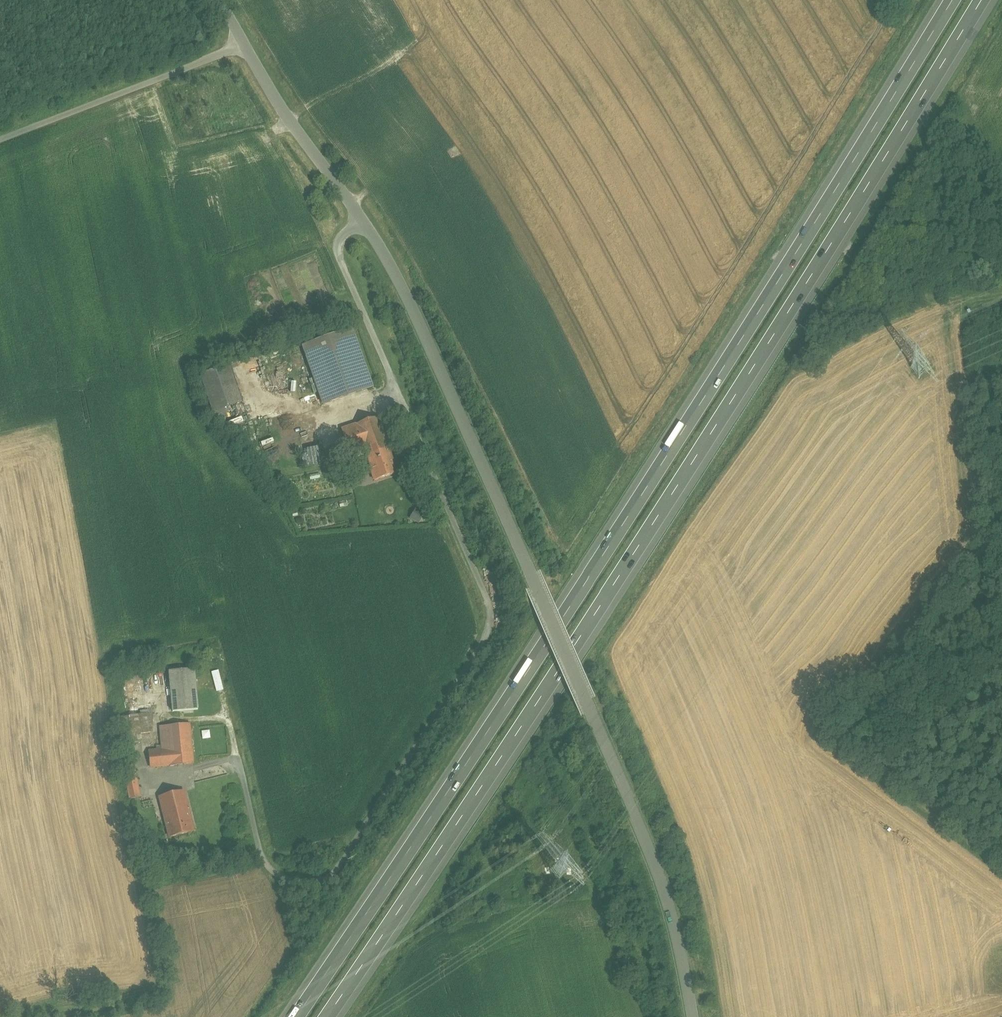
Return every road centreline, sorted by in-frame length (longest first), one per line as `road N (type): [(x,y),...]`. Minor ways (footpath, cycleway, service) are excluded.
road 1 (motorway): [(327,1016),(685,477),(983,0)]
road 2 (motorway): [(944,0),(657,459),(288,1016)]
road 3 (track): [(368,225),(346,237),(338,260),(494,612),(489,639),(331,879),(296,881),(265,866),(239,755)]
road 4 (residential): [(585,710),(397,269),(241,44)]
road 5 (unclassified): [(696,1016),(653,857),(585,710)]
road 6 (track): [(0,142),(241,44)]
road 7 (unclassified): [(0,140),(241,44)]
road 8 (track): [(1001,855),(850,743)]

